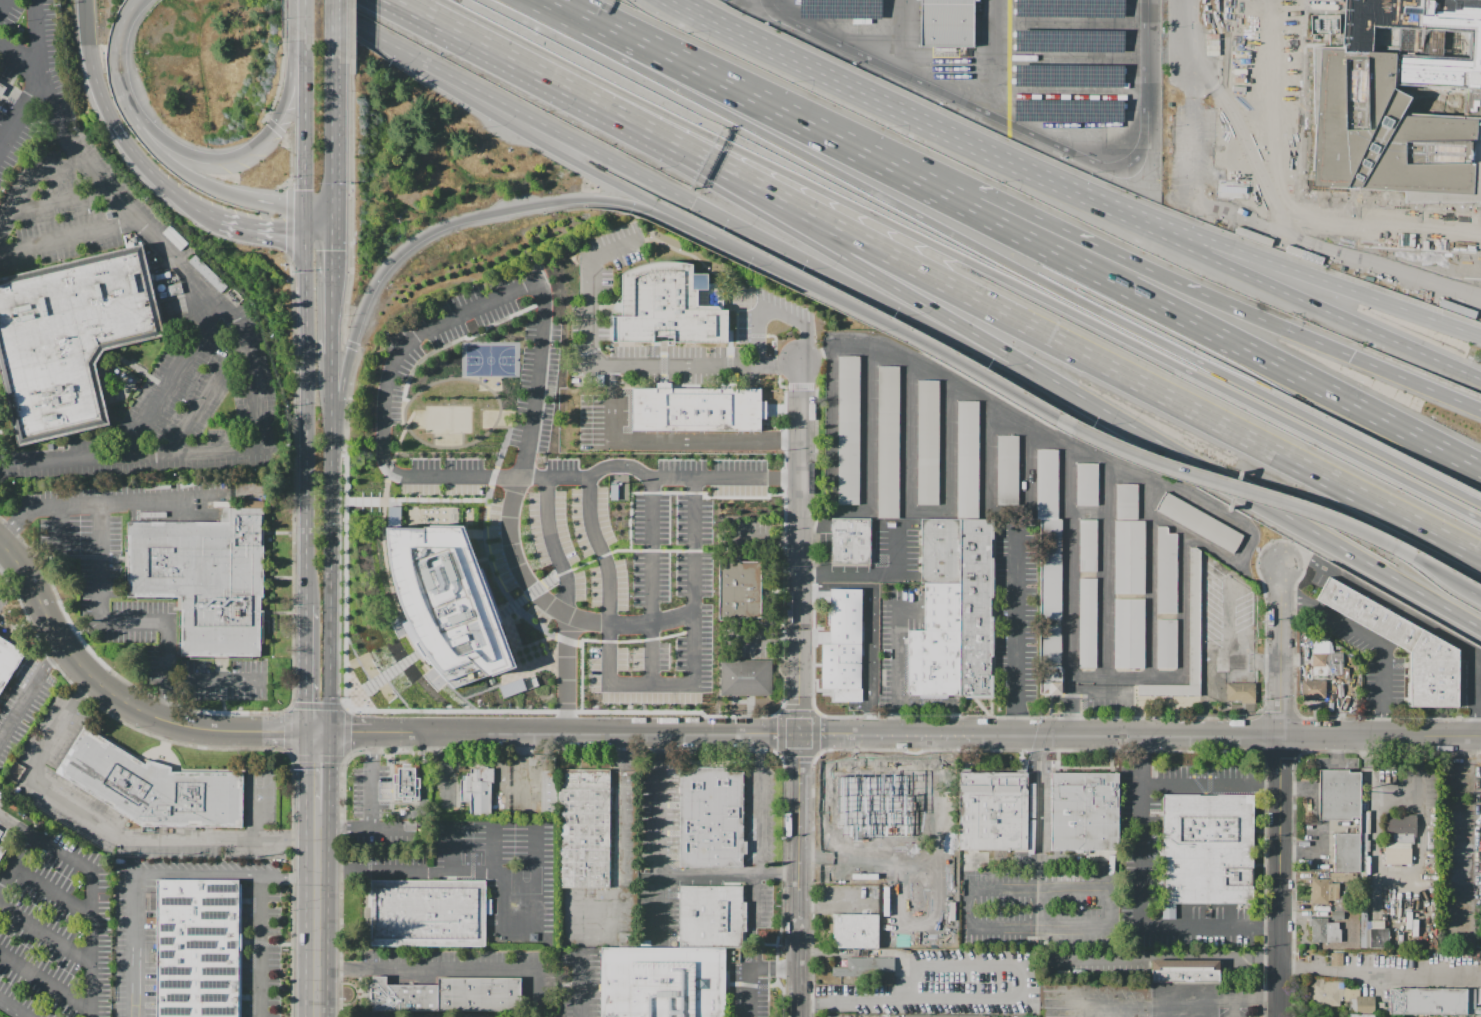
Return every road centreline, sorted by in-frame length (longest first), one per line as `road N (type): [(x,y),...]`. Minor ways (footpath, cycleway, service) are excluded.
road 1 (residential): [(1335,736),(375,731)]
road 2 (motorway): [(1048,376),(1480,628)]
road 3 (motorway): [(1066,346),(1474,555)]
road 4 (motorway): [(1079,317),(1480,519)]
road 5 (motorway): [(1480,504),(1086,305)]
road 6 (motorway): [(1480,470),(1103,275)]
road 7 (motorway): [(1060,417),(1170,465),(1320,512),(1417,557)]
road 8 (primary): [(305,237),(307,604)]
road 9 (motorway): [(997,157),(670,0)]
road 10 (residential): [(263,731),(192,728),(133,709),(82,668),(0,541)]
road 11 (motorway): [(1480,380),(1205,257)]
road 12 (motorway): [(1480,337),(1213,240)]
road 13 (residential): [(1279,1016),(1280,737)]
road 14 (motorway): [(411,15),(645,135)]
road 15 (motorway): [(1353,357),(1115,255)]
road 16 (motorway): [(304,59),(262,138),(224,159),(177,148),(125,94)]
road 17 (motorway): [(439,0),(667,115)]
road 18 (motorway): [(304,207),(247,199),(194,179),(151,144),(125,94)]
road 19 (residential): [(799,574),(800,361)]
road 20 (motorway): [(862,152),(673,58)]
road 21 (motorway): [(885,252),(1066,346)]
road 22 (motorway): [(864,289),(1044,383)]
road 23 (motorway): [(897,227),(1079,317)]
road 24 (primary): [(318,1016),(318,813)]
road 25 (motorway): [(1086,305),(909,212)]
road 26 (motorway): [(876,277),(1048,376)]
road 27 (motorway): [(860,309),(1033,402)]
road 28 (motorway): [(1103,275),(945,194)]
road 29 (motorway): [(1115,255),(956,180)]
road 30 (residential): [(1280,737),(1281,565)]
road 31 (motorway): [(1044,383),(1187,459)]
road 32 (primary): [(329,595),(332,436)]
road 33 (residential): [(798,733),(799,574)]
road 34 (motorway): [(788,149),(648,74)]
road 35 (primary): [(331,207),(332,50)]
road 36 (residential): [(797,890),(798,733)]
road 37 (motorway): [(1133,209),(997,157)]
road 38 (motorway): [(1127,220),(997,157)]
road 39 (motorway): [(551,203),(620,202),(687,228)]
road 40 (primary): [(319,732),(328,706),(329,595)]
road 41 (motorway): [(1480,411),(1353,357)]
road 42 (motorway): [(756,210),(876,277)]
road 43 (motorway): [(909,212),(788,149)]
road 44 (motorway): [(742,228),(864,289)]
road 45 (motorway): [(763,191),(885,252)]
road 46 (motorway): [(777,169),(897,227)]
road 47 (primary): [(307,604),(306,705),(319,732)]
road 48 (primary): [(305,77),(304,207)]
road 49 (motorway): [(374,286),(421,237),(478,217)]
road 50 (residential): [(797,1016),(797,890)]
road 51 (motorway): [(667,115),(777,169)]

